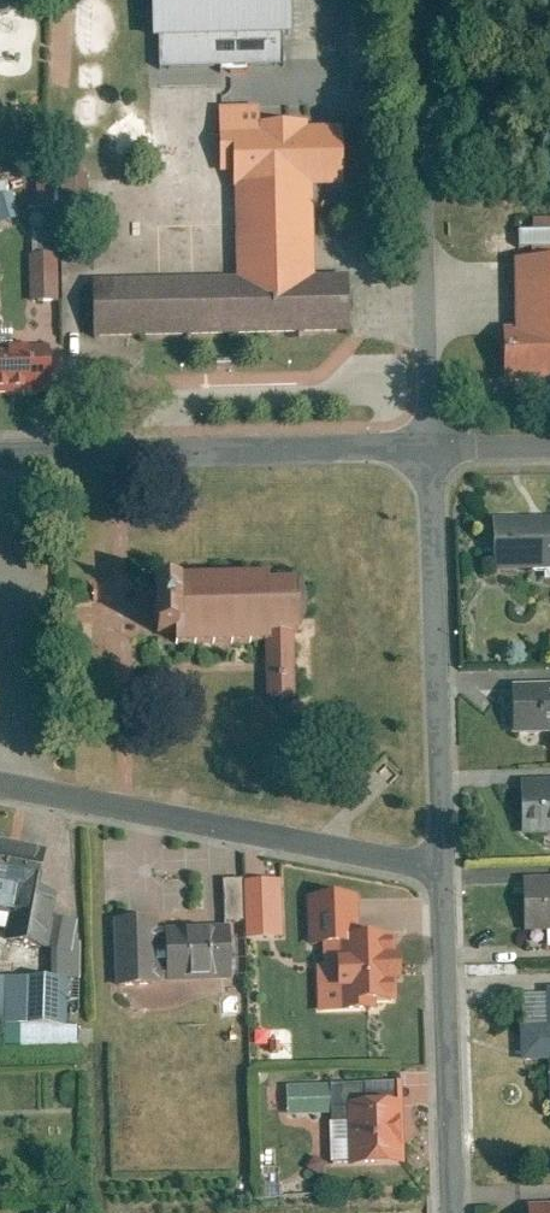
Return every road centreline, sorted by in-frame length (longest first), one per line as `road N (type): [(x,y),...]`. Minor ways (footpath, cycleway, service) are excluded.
road 1 (residential): [(0,789),(420,866),(446,862)]
road 2 (residential): [(419,0),(431,442)]
road 3 (residential): [(431,442),(0,449)]
road 4 (residential): [(446,862),(431,442)]
road 5 (residential): [(453,1212),(446,862)]

